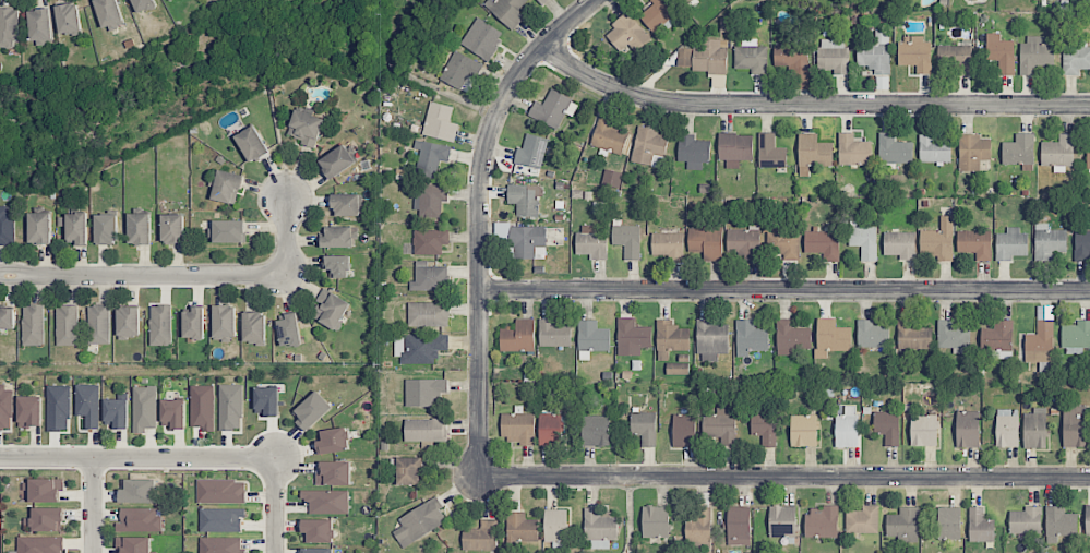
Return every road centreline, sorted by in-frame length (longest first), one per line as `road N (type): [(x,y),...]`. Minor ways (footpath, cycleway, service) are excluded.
road 1 (residential): [(478,478),(1089,478)]
road 2 (residential): [(480,291),(1089,293)]
road 3 (residential): [(543,45),(623,93),(684,104),(1089,106)]
road 4 (residential): [(478,478),(479,192),(487,143),(526,62),(596,0)]
road 5 (residential): [(26,277),(288,277),(288,199)]
road 6 (residential): [(0,459),(278,459)]

